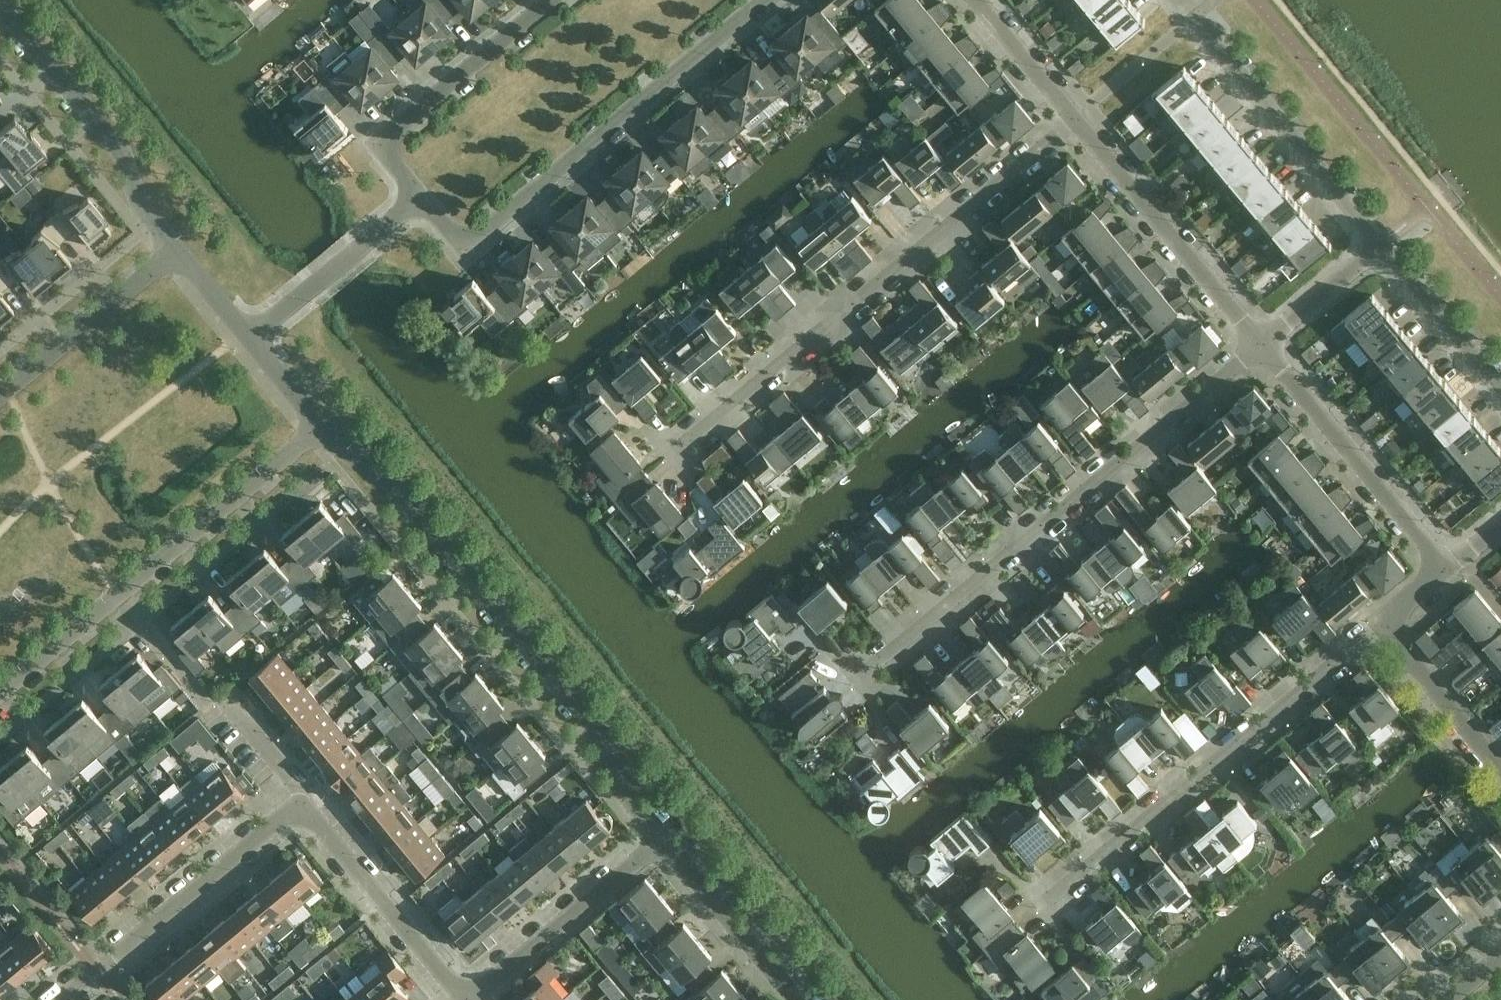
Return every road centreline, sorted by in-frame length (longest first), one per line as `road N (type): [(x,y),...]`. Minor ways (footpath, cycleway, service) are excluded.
road 1 (tertiary): [(663,841),(635,806),(600,731),(401,489),(319,428)]
road 2 (residential): [(674,437),(1071,109)]
road 3 (residential): [(865,662),(1259,339)]
road 4 (residential): [(420,195),(456,236),(478,237),(759,0)]
road 5 (residential): [(1056,888),(1380,617)]
road 6 (residential): [(0,698),(319,428)]
road 7 (residential): [(58,999),(298,804)]
road 8 (tertiary): [(173,247),(141,210),(122,152),(0,0)]
road 9 (residential): [(1259,339),(1071,109)]
road 10 (residential): [(1445,565),(1259,339)]
road 11 (residential): [(420,195),(391,159),(392,134),(547,0)]
road 12 (residential): [(1380,247),(1214,36)]
road 13 (residential): [(466,999),(298,804)]
road 14 (residential): [(466,999),(663,841)]
road 15 (residential): [(0,393),(173,247)]
road 16 (residential): [(249,338),(420,195)]
road 17 (tertiary): [(798,999),(663,841)]
road 18 (residential): [(1500,769),(1380,617)]
road 19 (residential): [(1500,390),(1380,247)]
road 20 (residential): [(1259,339),(1380,247)]
road 21 (residential): [(1071,109),(980,0)]
road 22 (residential): [(298,804),(298,788),(223,697)]

